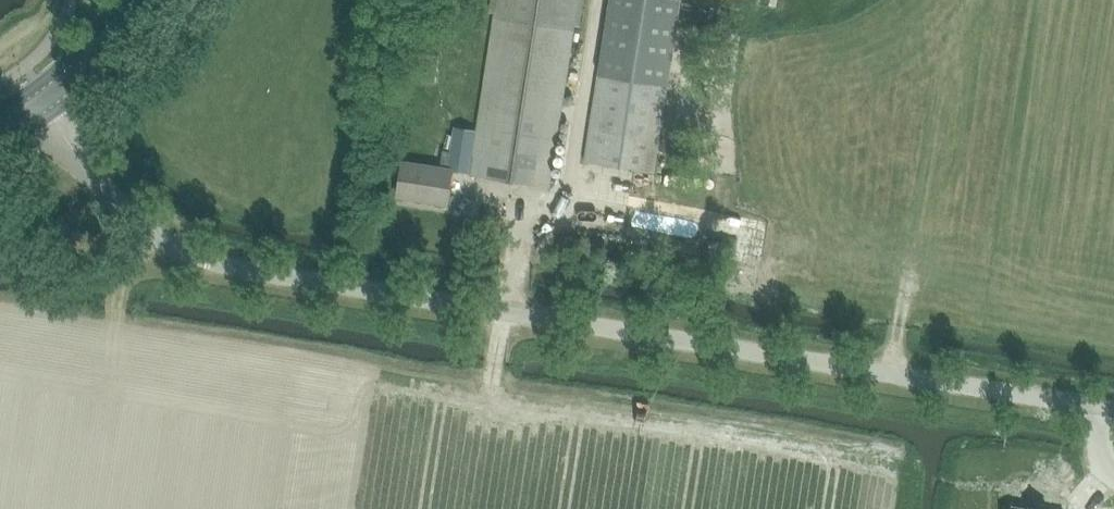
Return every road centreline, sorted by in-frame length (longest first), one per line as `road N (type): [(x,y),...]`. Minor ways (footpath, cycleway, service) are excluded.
road 1 (unclassified): [(1113,426),(287,317),(228,292),(164,243),(33,110)]
road 2 (tertiary): [(33,110),(90,63),(144,0)]

